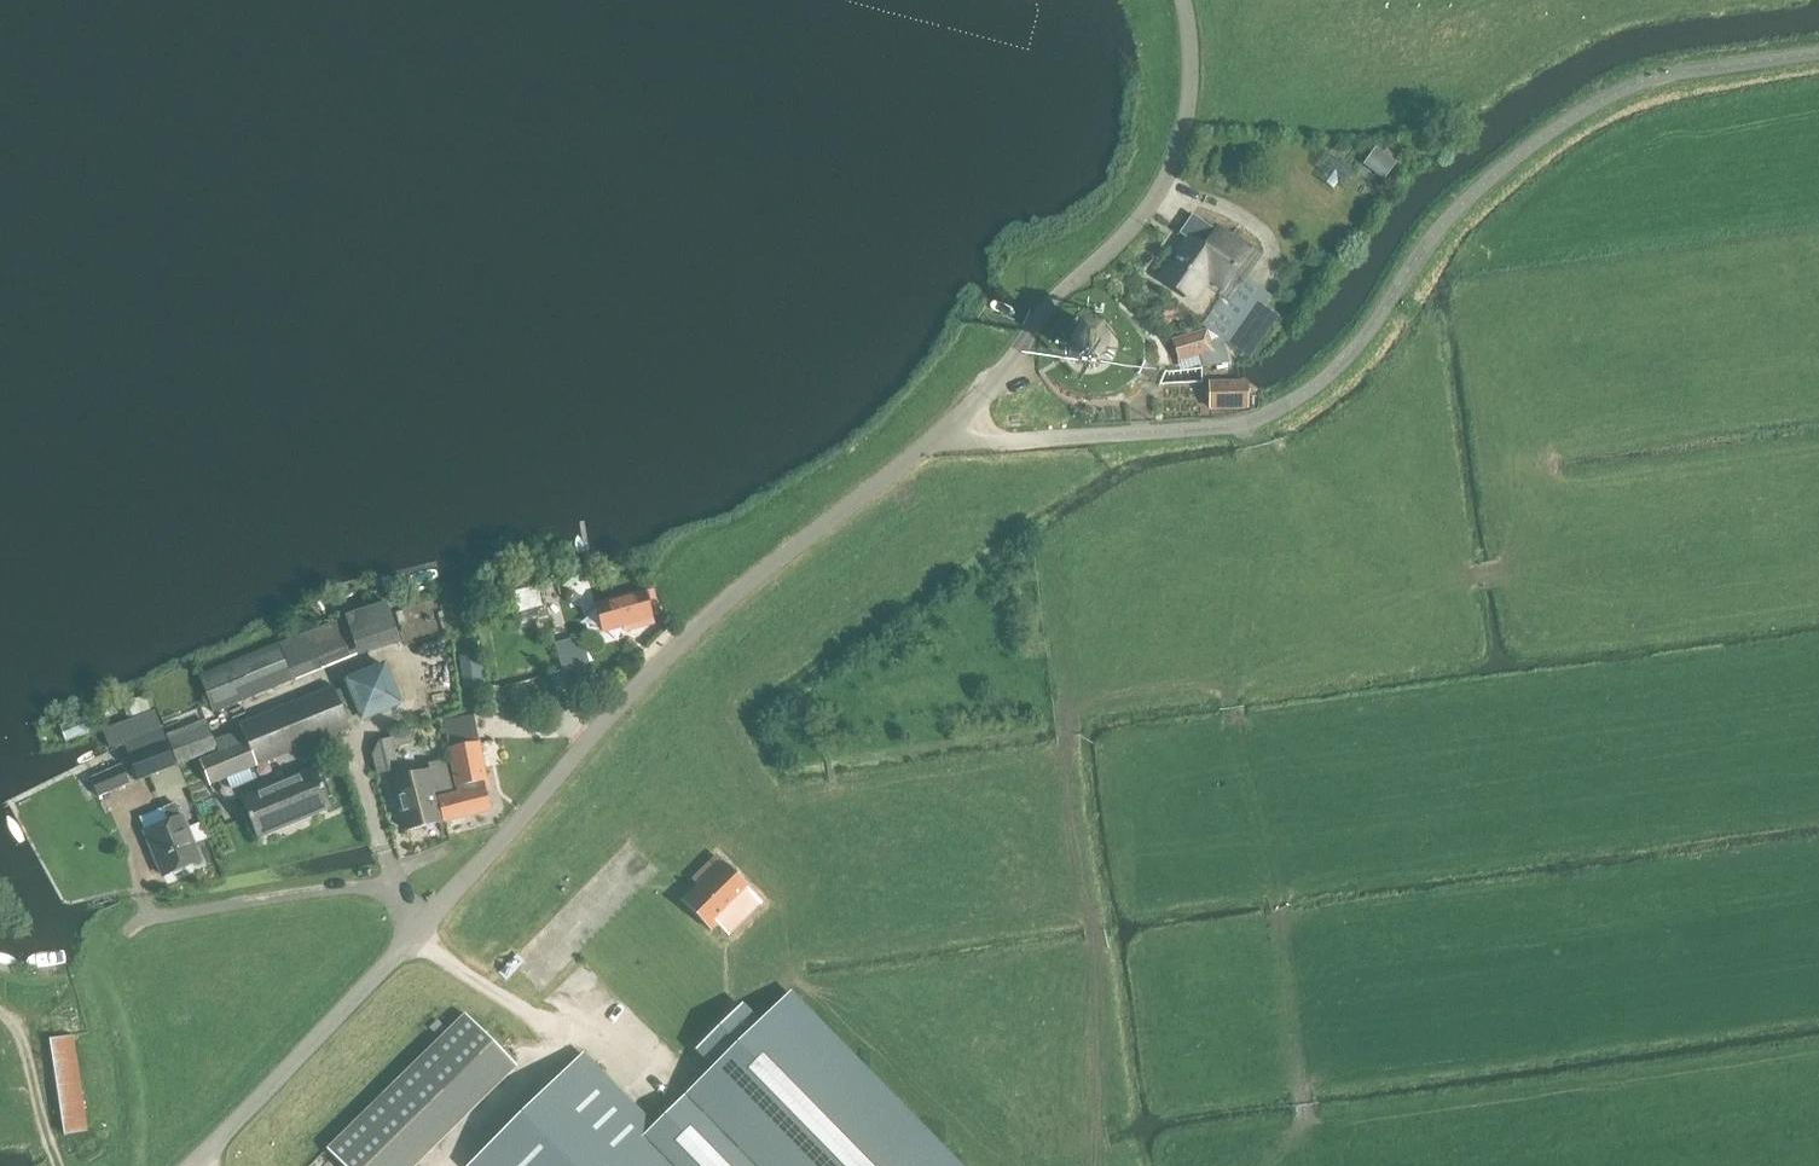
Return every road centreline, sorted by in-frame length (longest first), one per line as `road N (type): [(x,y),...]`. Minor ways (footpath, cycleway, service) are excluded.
road 1 (unclassified): [(190,1165),(418,933),(676,645),(937,436),(1063,294),(1137,227),(1181,140),(1188,28),(1179,0)]
road 2 (track): [(0,1013),(22,1022),(55,1165)]

